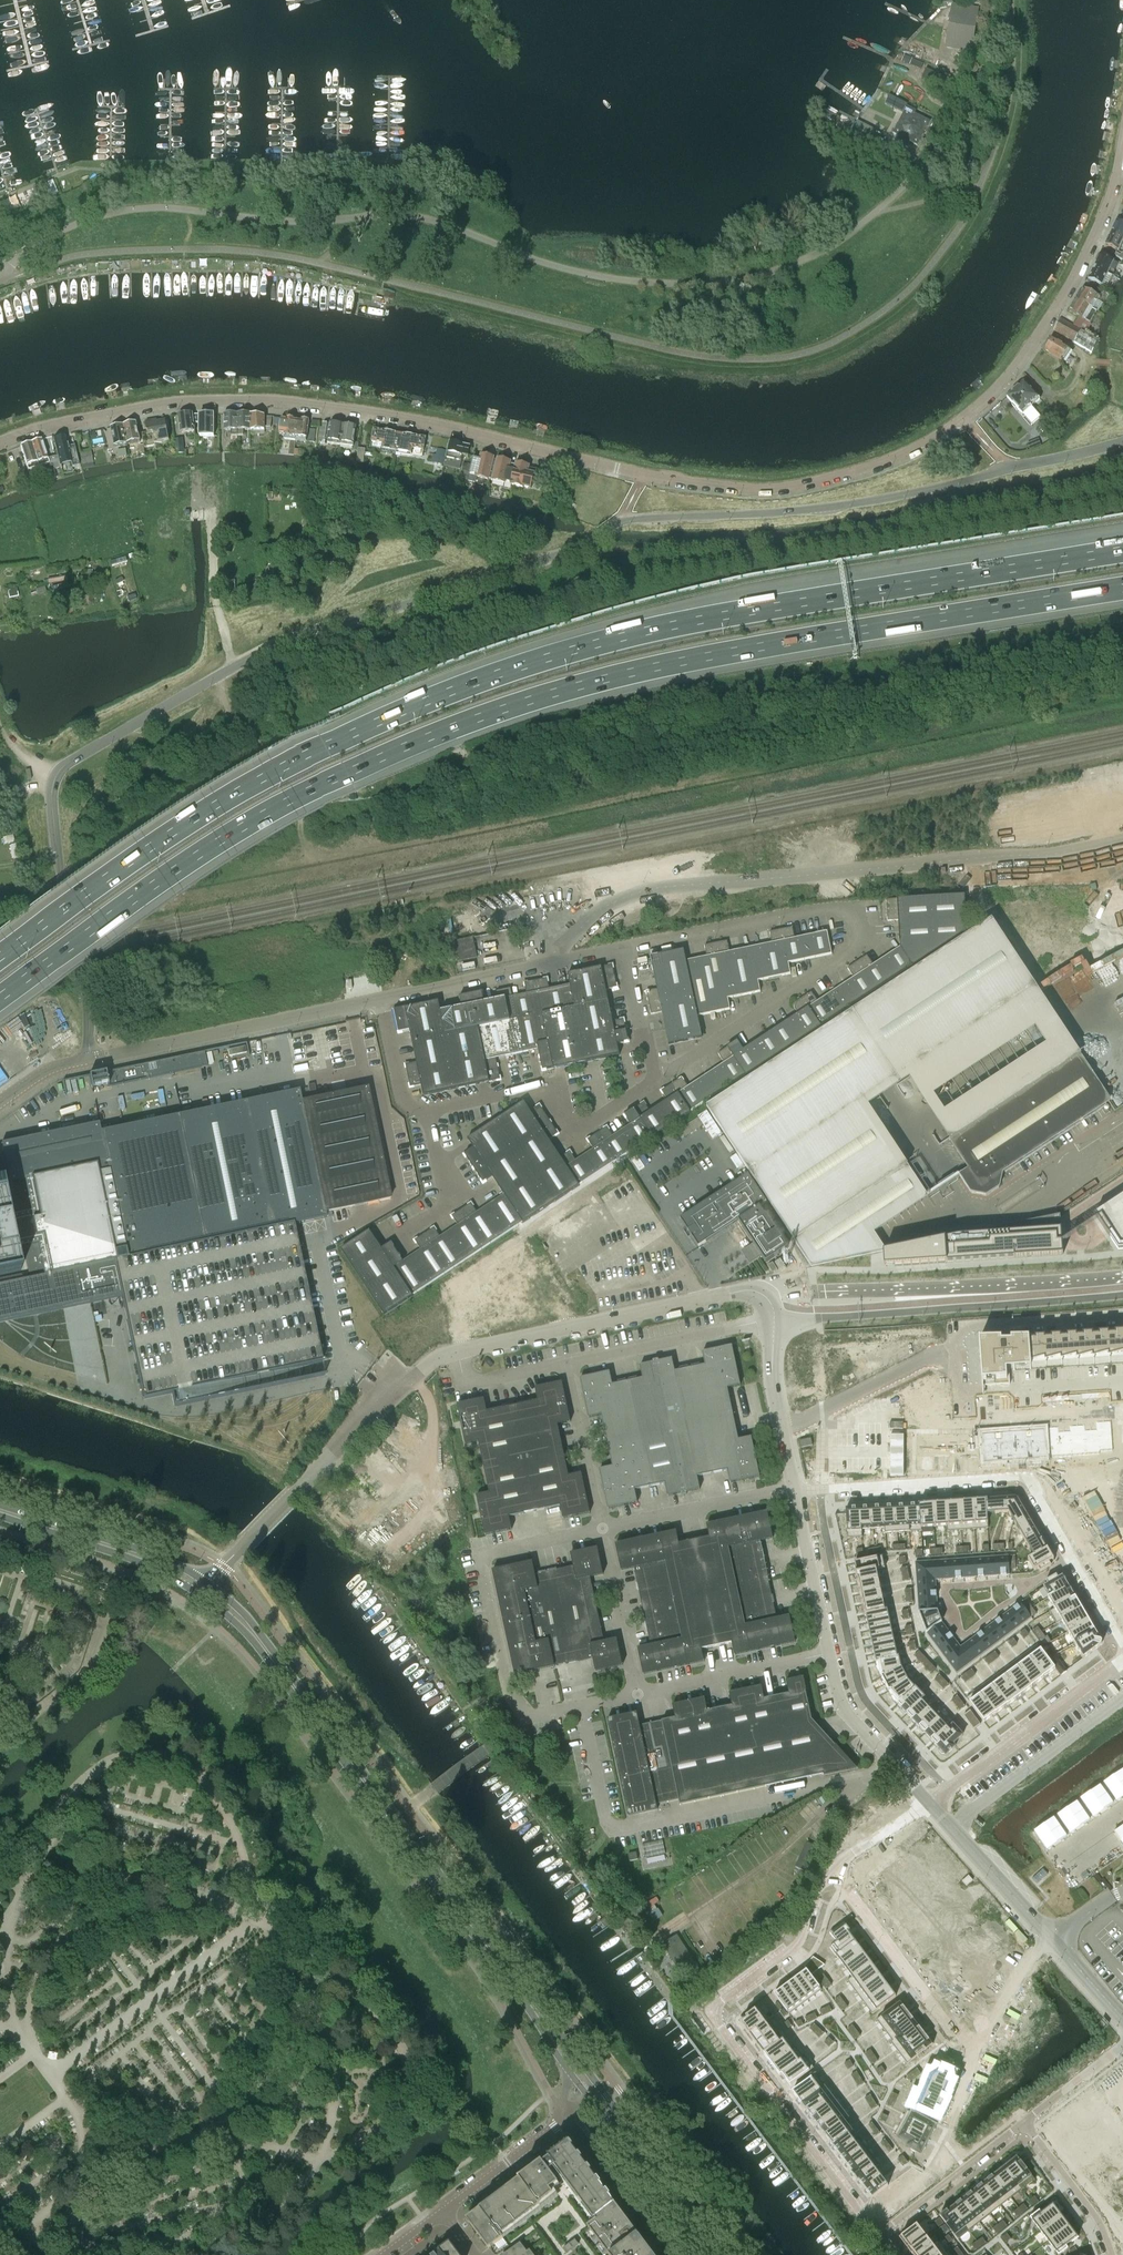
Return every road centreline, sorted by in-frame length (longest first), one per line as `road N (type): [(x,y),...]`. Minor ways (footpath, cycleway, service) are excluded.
road 1 (tertiary): [(91,1059),(52,800),(56,776),(72,759),(288,638),(574,549),(619,520),(864,503),(1122,442)]
road 2 (residential): [(0,439),(68,417),(201,398),(308,402),(644,475),(747,490),(821,482),(932,440),(997,388),(1076,276),(1109,203),(1122,144)]
road 3 (motorway): [(0,1008),(241,832),(457,726),(693,659),(1122,588)]
road 4 (motorway): [(1122,551),(679,623),(477,682),(225,803),(0,962)]
road 5 (secondary): [(726,2254),(287,1664),(235,1602),(209,1584)]
road 6 (secondary): [(201,1595),(259,1648),(569,2073)]
road 7 (unclassified): [(624,947),(830,909),(854,913),(857,945),(654,1082)]
road 8 (residential): [(836,1868),(821,1884),(800,1941),(709,2011),(878,2236)]
road 9 (unclassified): [(866,1778),(618,1830),(608,1824),(583,1706)]
road 10 (unclassified): [(1122,1275),(765,1290)]
road 11 (unclassified): [(774,1319),(1122,1293)]
road 12 (unclassified): [(209,1584),(394,1395),(432,1360),(458,1352)]
road 13 (residential): [(944,1790),(858,1684),(817,1490)]
road 14 (unclassified): [(458,1352),(765,1290)]
road 15 (unclassified): [(91,1059),(379,998)]
road 16 (unclassified): [(654,1082),(583,1127),(541,1087),(429,1110)]
road 17 (unclassified): [(379,998),(624,947)]
road 18 (residential): [(977,2062),(836,1868)]
road 19 (secondary): [(569,2073),(711,2254)]
road 20 (secondary): [(209,1584),(157,1556),(0,1504)]
road 21 (residential): [(944,1790),(1122,1657)]
road 22 (unclassified): [(482,1562),(510,1687),(530,1717),(583,1706)]
road 23 (secondary): [(0,1516),(140,1562),(201,1595)]
road 24 (unclassified): [(570,1363),(774,1319)]
road 25 (unclassified): [(603,1528),(795,1487)]
road 26 (unclassified): [(639,1693),(830,1652)]
road 27 (residential): [(956,1354),(954,1328),(1122,1311)]
road 28 (residential): [(1122,1643),(1027,1475)]
road 29 (residential): [(783,1431),(929,1358),(956,1354)]
road 30 (unclassified): [(1051,1938),(929,1802)]
road 31 (residential): [(668,2254),(563,2114)]
road 32 (unclassified): [(639,1693),(603,1528)]
road 33 (unclassified): [(795,1487),(830,1652)]
road 34 (unclassified): [(603,1528),(570,1363)]
road 35 (unclassified): [(391,1237),(448,1205),(429,1110)]
road 36 (residential): [(444,2210),(563,2114)]
road 37 (residential): [(923,2200),(918,2193),(977,2062)]
road 38 (residential): [(817,1490),(966,1479)]
road 39 (residential): [(977,2062),(1028,1958),(1051,1938)]
road 40 (residential): [(1106,2238),(1025,2122)]
road 41 (unclassified): [(458,1352),(465,1384),(570,1363)]
road 42 (unclassified): [(624,947),(654,1082)]
road 43 (residential): [(1027,1475),(1097,1468),(1122,1529)]
road 44 (unclassified): [(429,1110),(406,1104),(399,1093),(379,998)]
road 45 (unclassified): [(830,1652),(846,1712),(892,1760)]
road 46 (residential): [(1025,2122),(923,2200)]
road 47 (unclassified): [(482,1562),(490,1553),(603,1528)]
road 48 (track): [(426,1386),(433,1408),(427,1511)]
road 49 (residential): [(966,1479),(956,1354)]
road 50 (residential): [(1122,2045),(1025,2122)]

